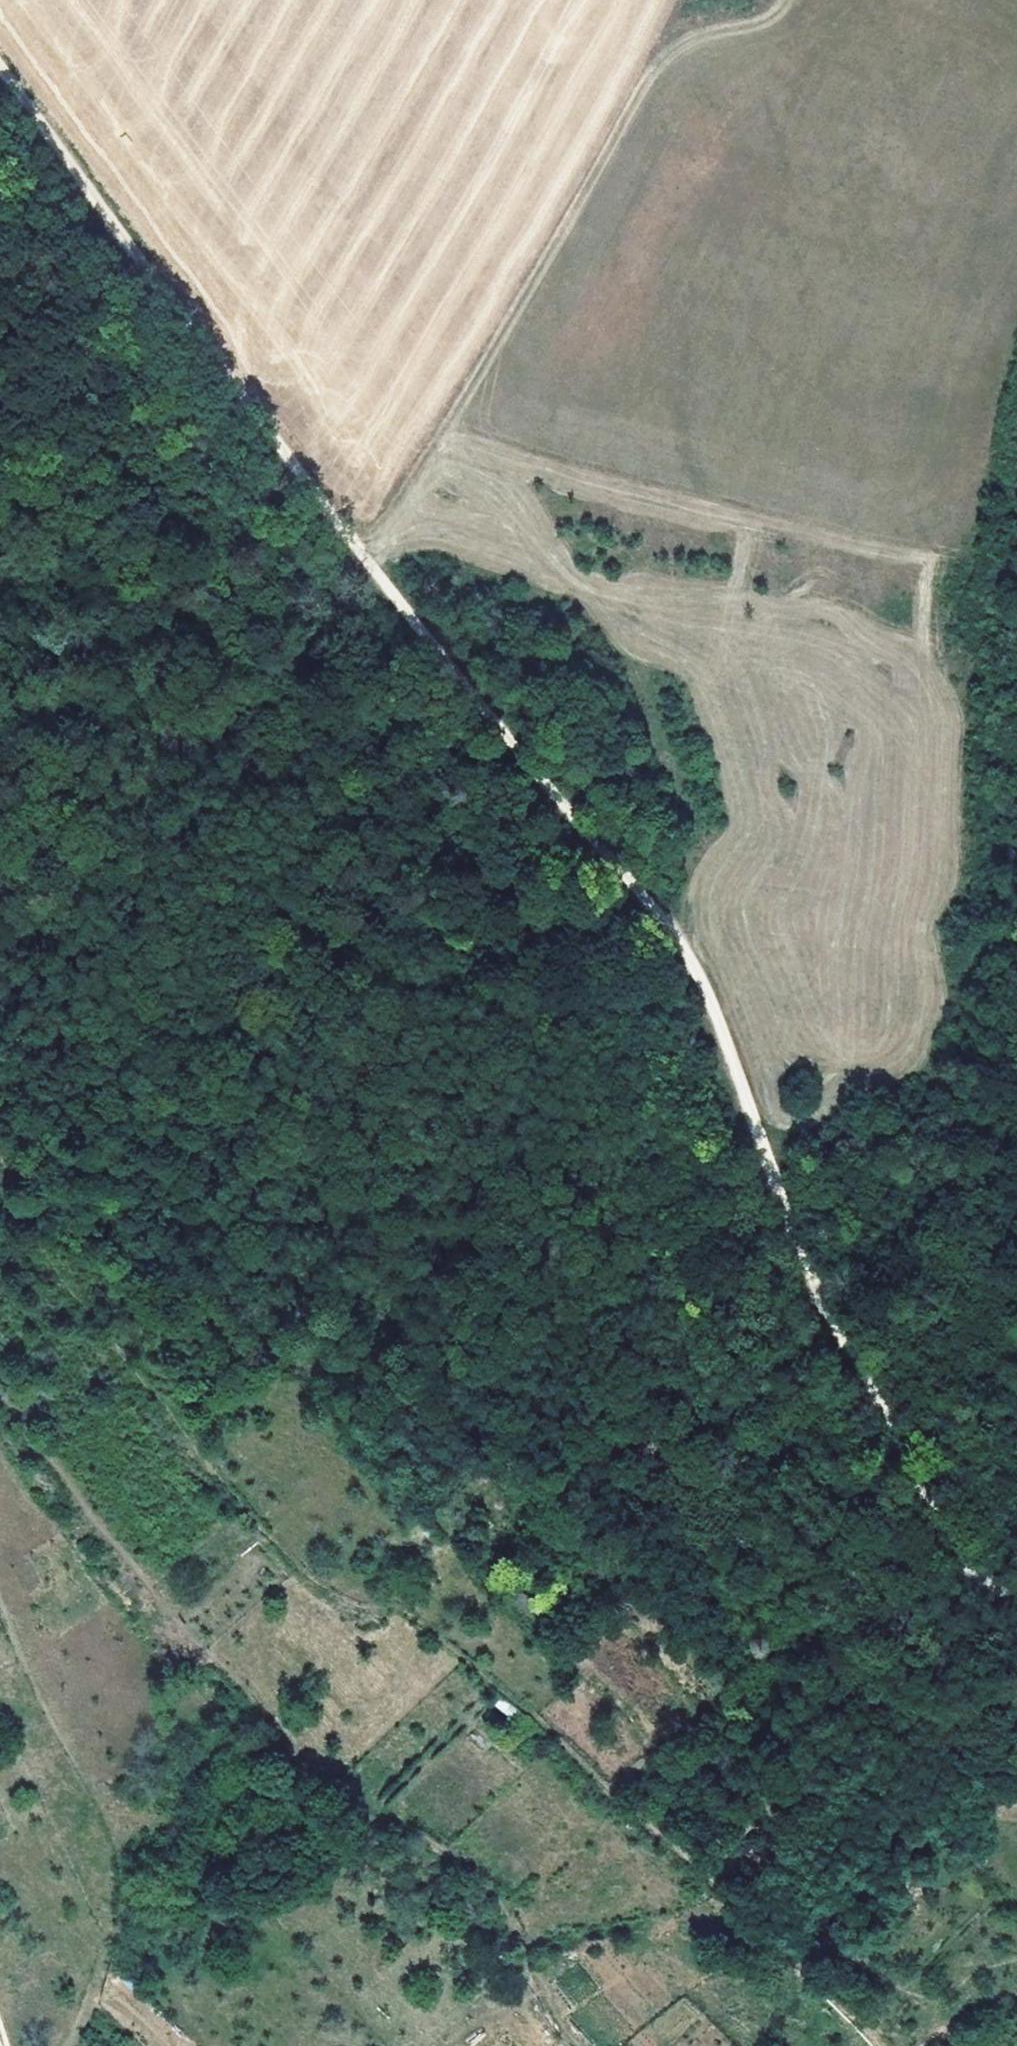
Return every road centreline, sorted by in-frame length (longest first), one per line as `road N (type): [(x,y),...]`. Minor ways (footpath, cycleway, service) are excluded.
road 1 (track): [(1016,1580),(997,1588),(967,1581),(948,1566),(906,1496),(793,1247),(702,986),(672,931),(348,535),(0,75)]
road 2 (track): [(72,2045),(124,1874),(97,1788),(0,1603)]

